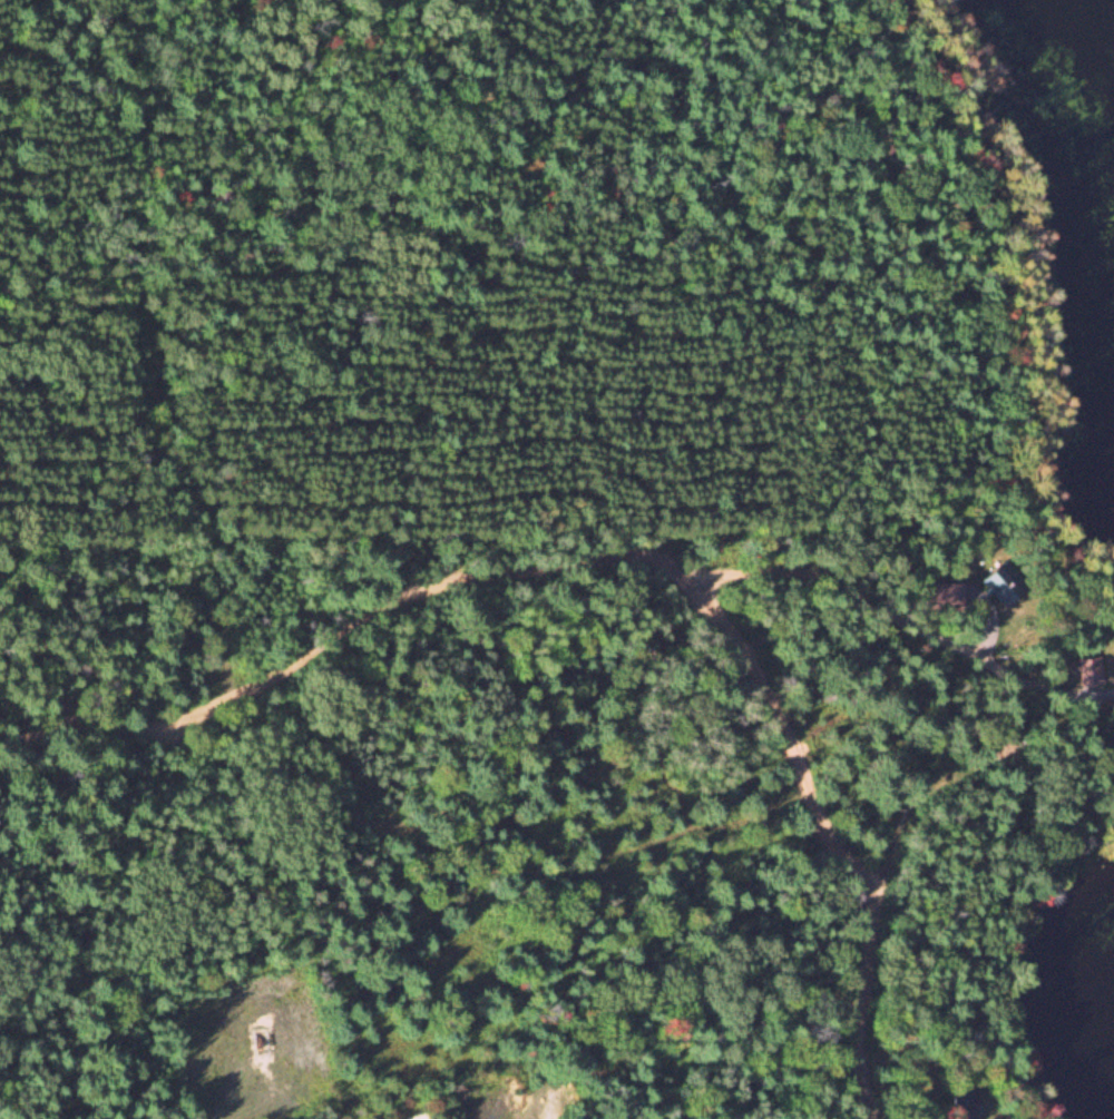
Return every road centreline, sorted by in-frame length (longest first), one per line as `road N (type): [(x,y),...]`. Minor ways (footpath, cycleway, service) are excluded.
road 1 (residential): [(226,704),(341,631),(453,586),(638,558),(671,568),(752,664),(874,931),(858,1069),(871,1118)]
road 2 (track): [(226,704),(190,609),(156,382),(145,169),(159,0)]
road 3 (residential): [(226,704),(174,730),(65,733),(0,755)]

